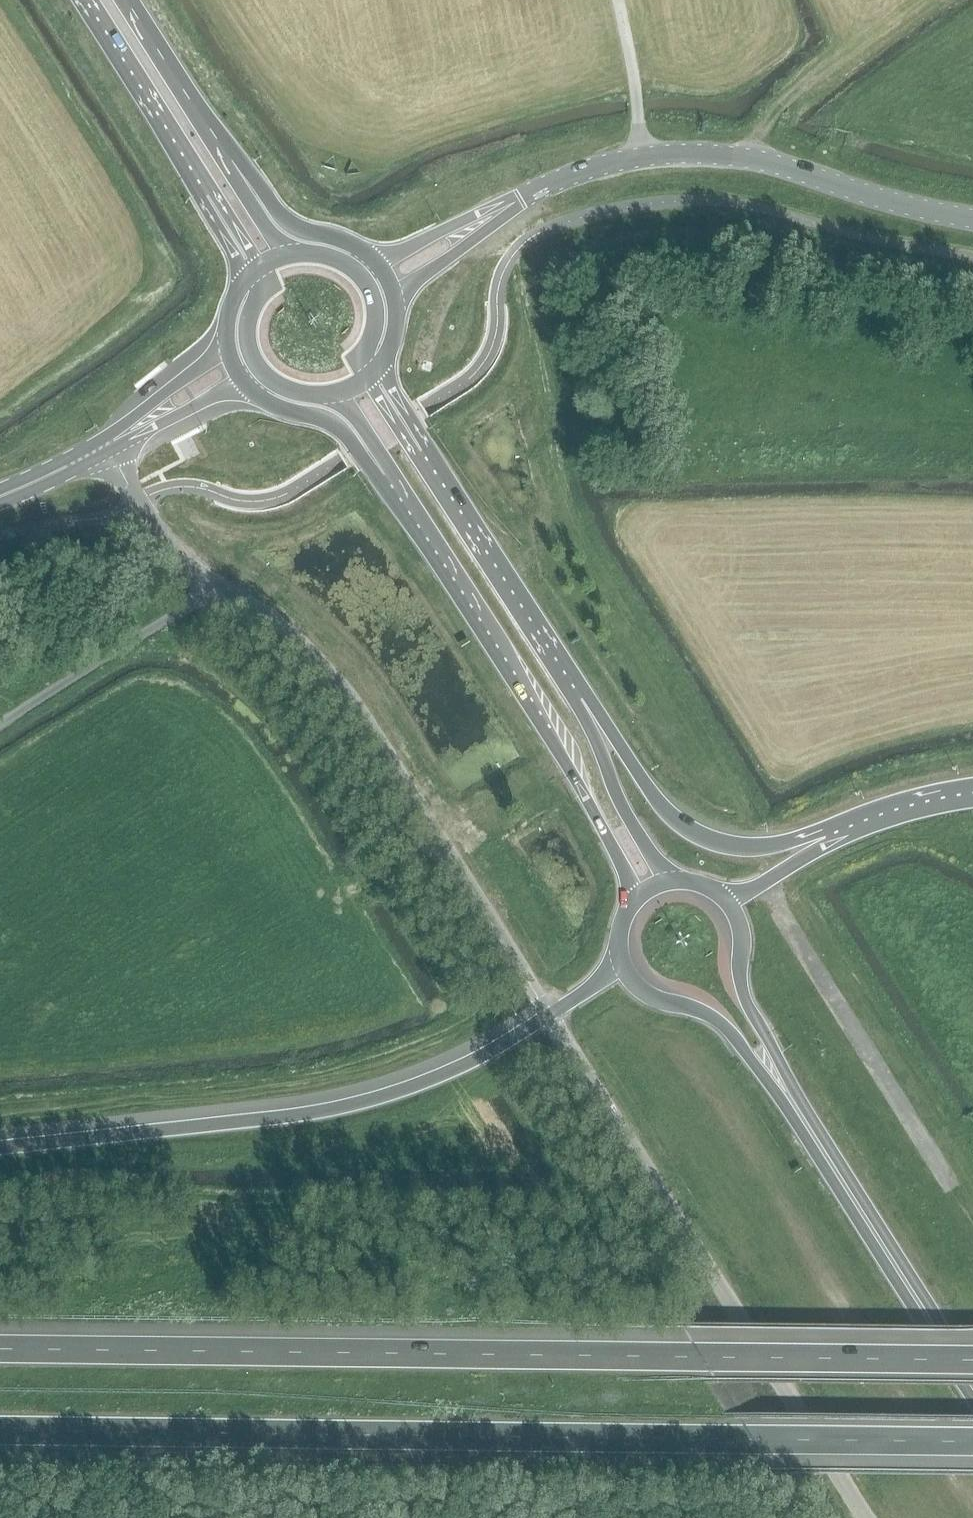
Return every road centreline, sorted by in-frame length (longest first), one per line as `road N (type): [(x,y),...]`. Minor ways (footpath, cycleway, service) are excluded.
road 1 (motorway): [(972,1359),(0,1348)]
road 2 (motorway): [(0,1430),(972,1441)]
road 3 (unclassified): [(865,1517),(548,1014)]
road 4 (motorway): [(548,1014),(461,1068),(372,1100),(283,1119),(0,1149)]
road 5 (unclassified): [(548,1014),(333,681),(281,628),(218,586)]
road 6 (trunk): [(376,475),(548,735),(635,901)]
road 7 (tertiary): [(520,198),(612,163),(704,153),(778,165),(972,218)]
road 8 (trunk): [(852,831),(755,849),(692,833),(654,798),(562,667)]
road 9 (trunk): [(800,1115),(972,1383)]
road 10 (unclassified): [(0,722),(218,586)]
road 11 (trunk): [(562,667),(424,454)]
road 12 (trunk): [(620,954),(640,989),(729,1029),(800,1115)]
road 13 (trunk): [(669,881),(617,797),(562,667)]
road 14 (trunk): [(85,0),(210,199)]
road 15 (trunk): [(800,1115),(744,996),(741,932),(728,902)]
road 16 (trunk): [(233,159),(133,0)]
road 17 (unclassified): [(218,586),(169,547),(107,444)]
road 18 (trunk): [(377,264),(341,239),(293,224),(233,159)]
road 19 (trunk): [(244,384),(278,407),(333,423),(376,475)]
road 20 (tertiary): [(395,300),(520,198)]
road 21 (track): [(619,0),(641,157)]
road 22 (tertiary): [(520,198),(377,264)]
road 23 (tertiary): [(227,345),(107,444)]
road 24 (tertiary): [(107,444),(244,384)]
road 25 (trunk): [(852,831),(728,902)]
road 26 (trunk): [(972,800),(852,831)]

